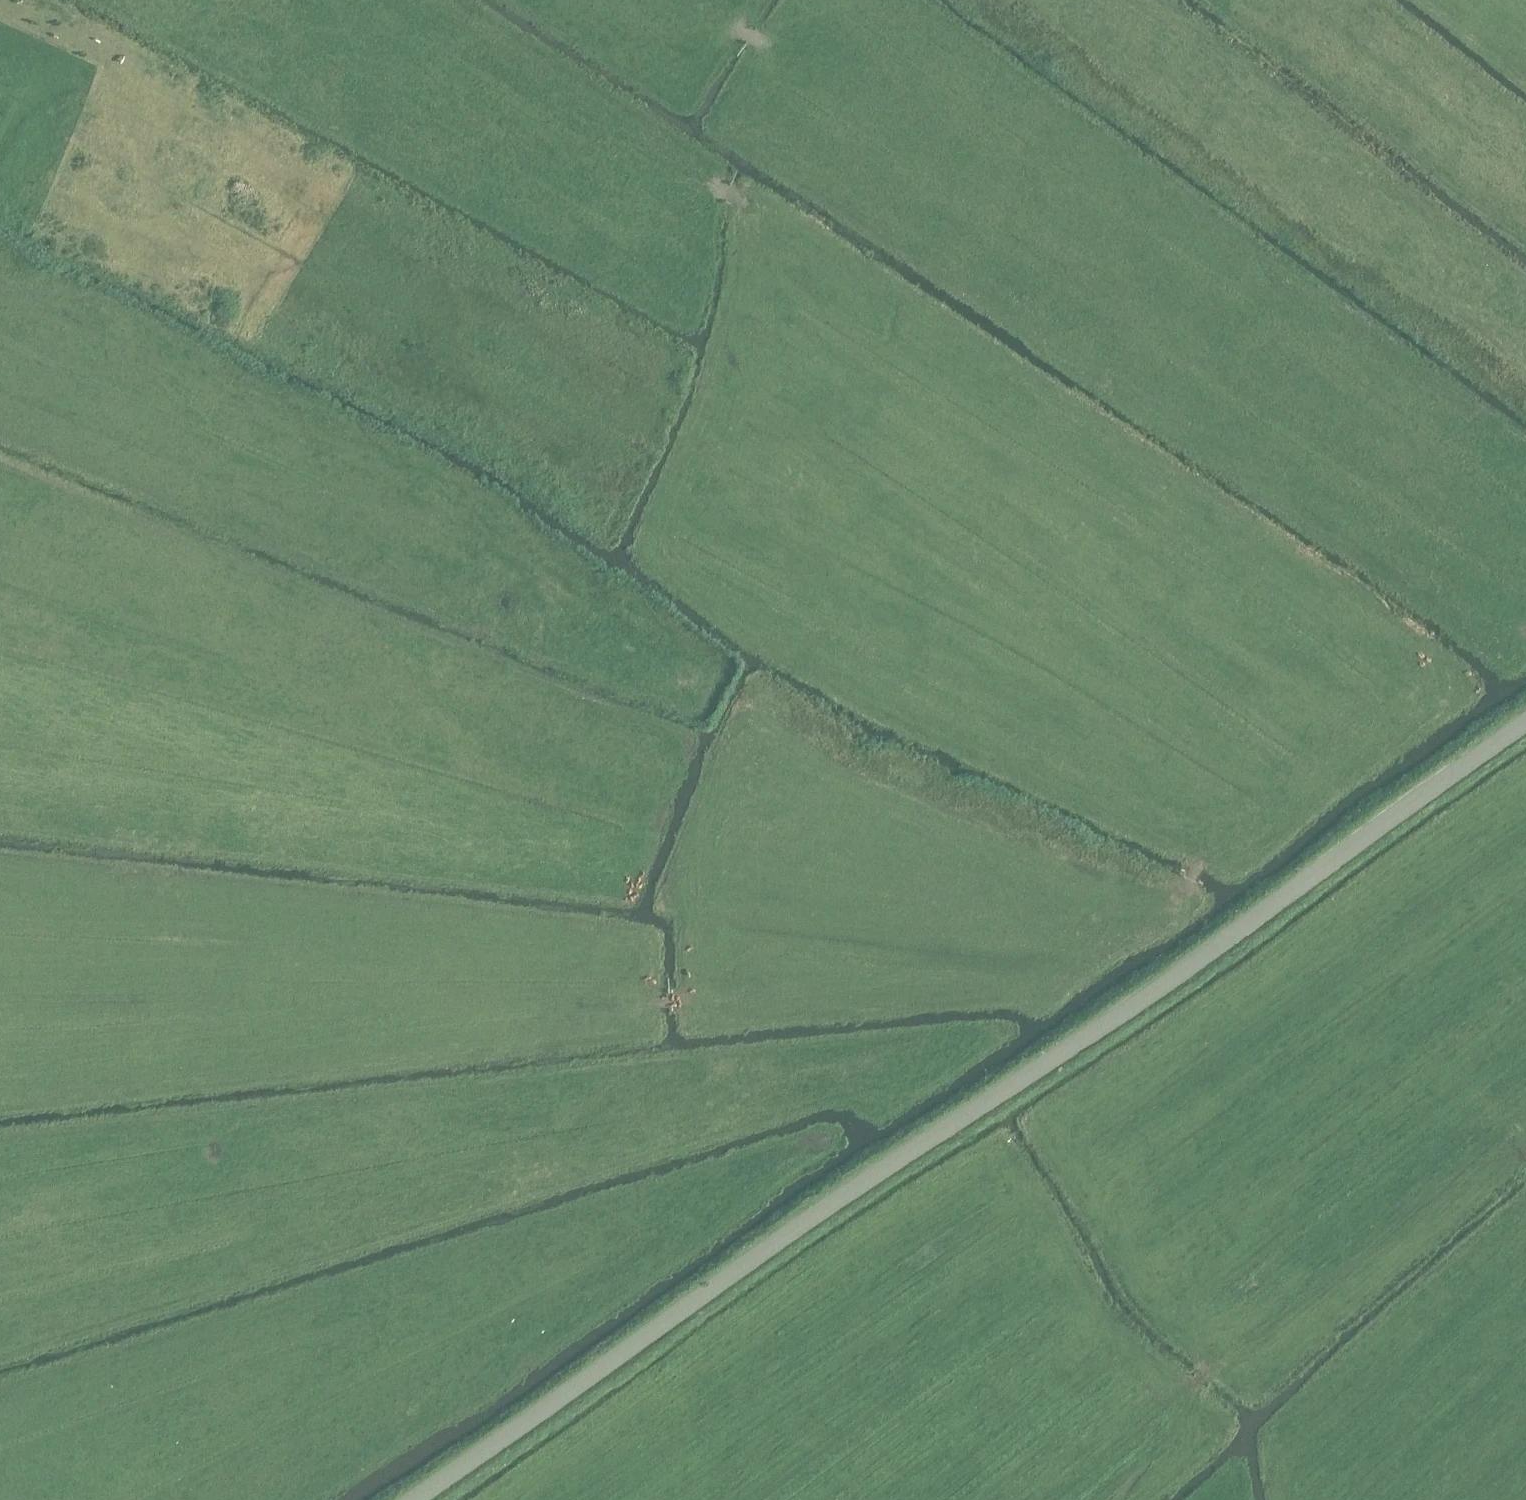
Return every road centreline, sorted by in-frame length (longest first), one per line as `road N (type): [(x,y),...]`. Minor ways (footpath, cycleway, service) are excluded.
road 1 (unclassified): [(413,1499),(1163,986),(1525,723)]

